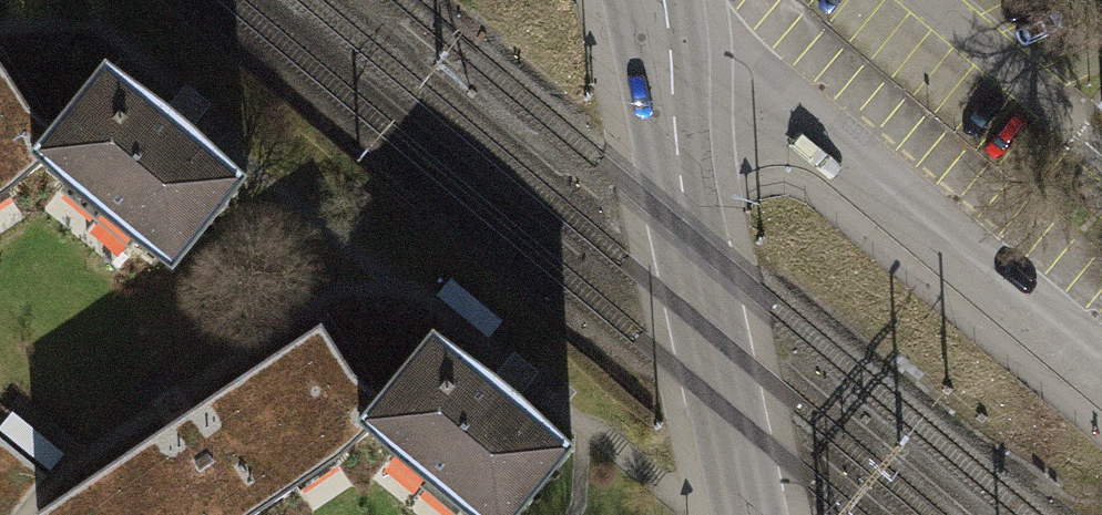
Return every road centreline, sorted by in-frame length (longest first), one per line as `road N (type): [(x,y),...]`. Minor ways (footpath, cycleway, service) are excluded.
road 1 (residential): [(656,26),(831,146),(1101,371)]
road 2 (secondary): [(656,26),(690,236),(749,514)]

